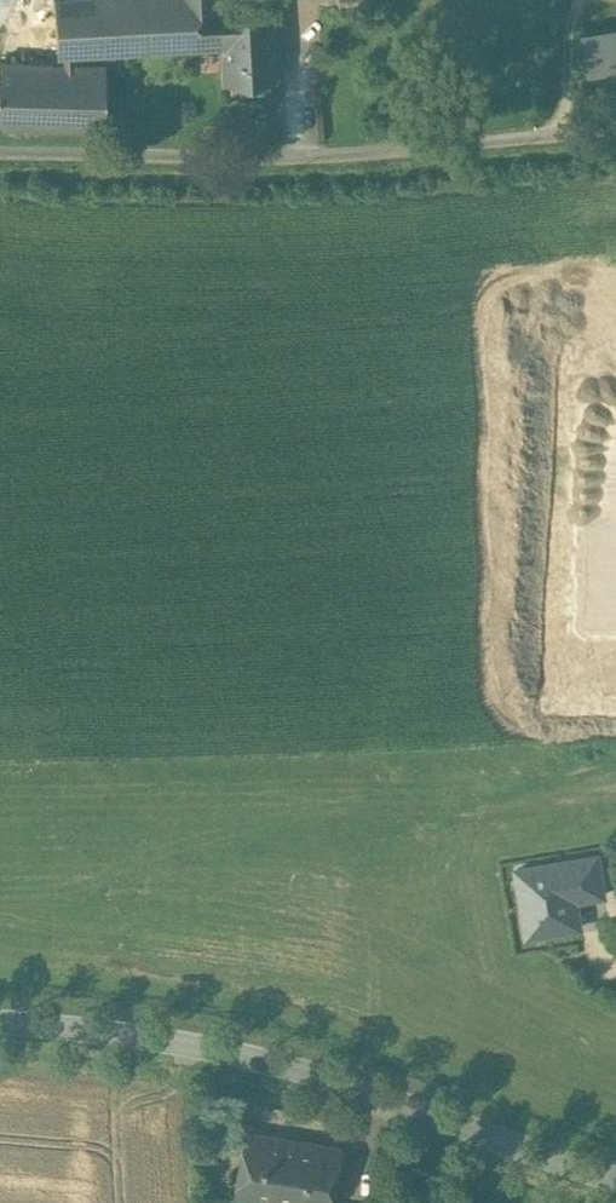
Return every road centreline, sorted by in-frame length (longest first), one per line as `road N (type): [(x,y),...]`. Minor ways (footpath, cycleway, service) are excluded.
road 1 (tertiary): [(615,1173),(269,1058),(0,1021)]
road 2 (residential): [(0,138),(323,155),(615,134)]

